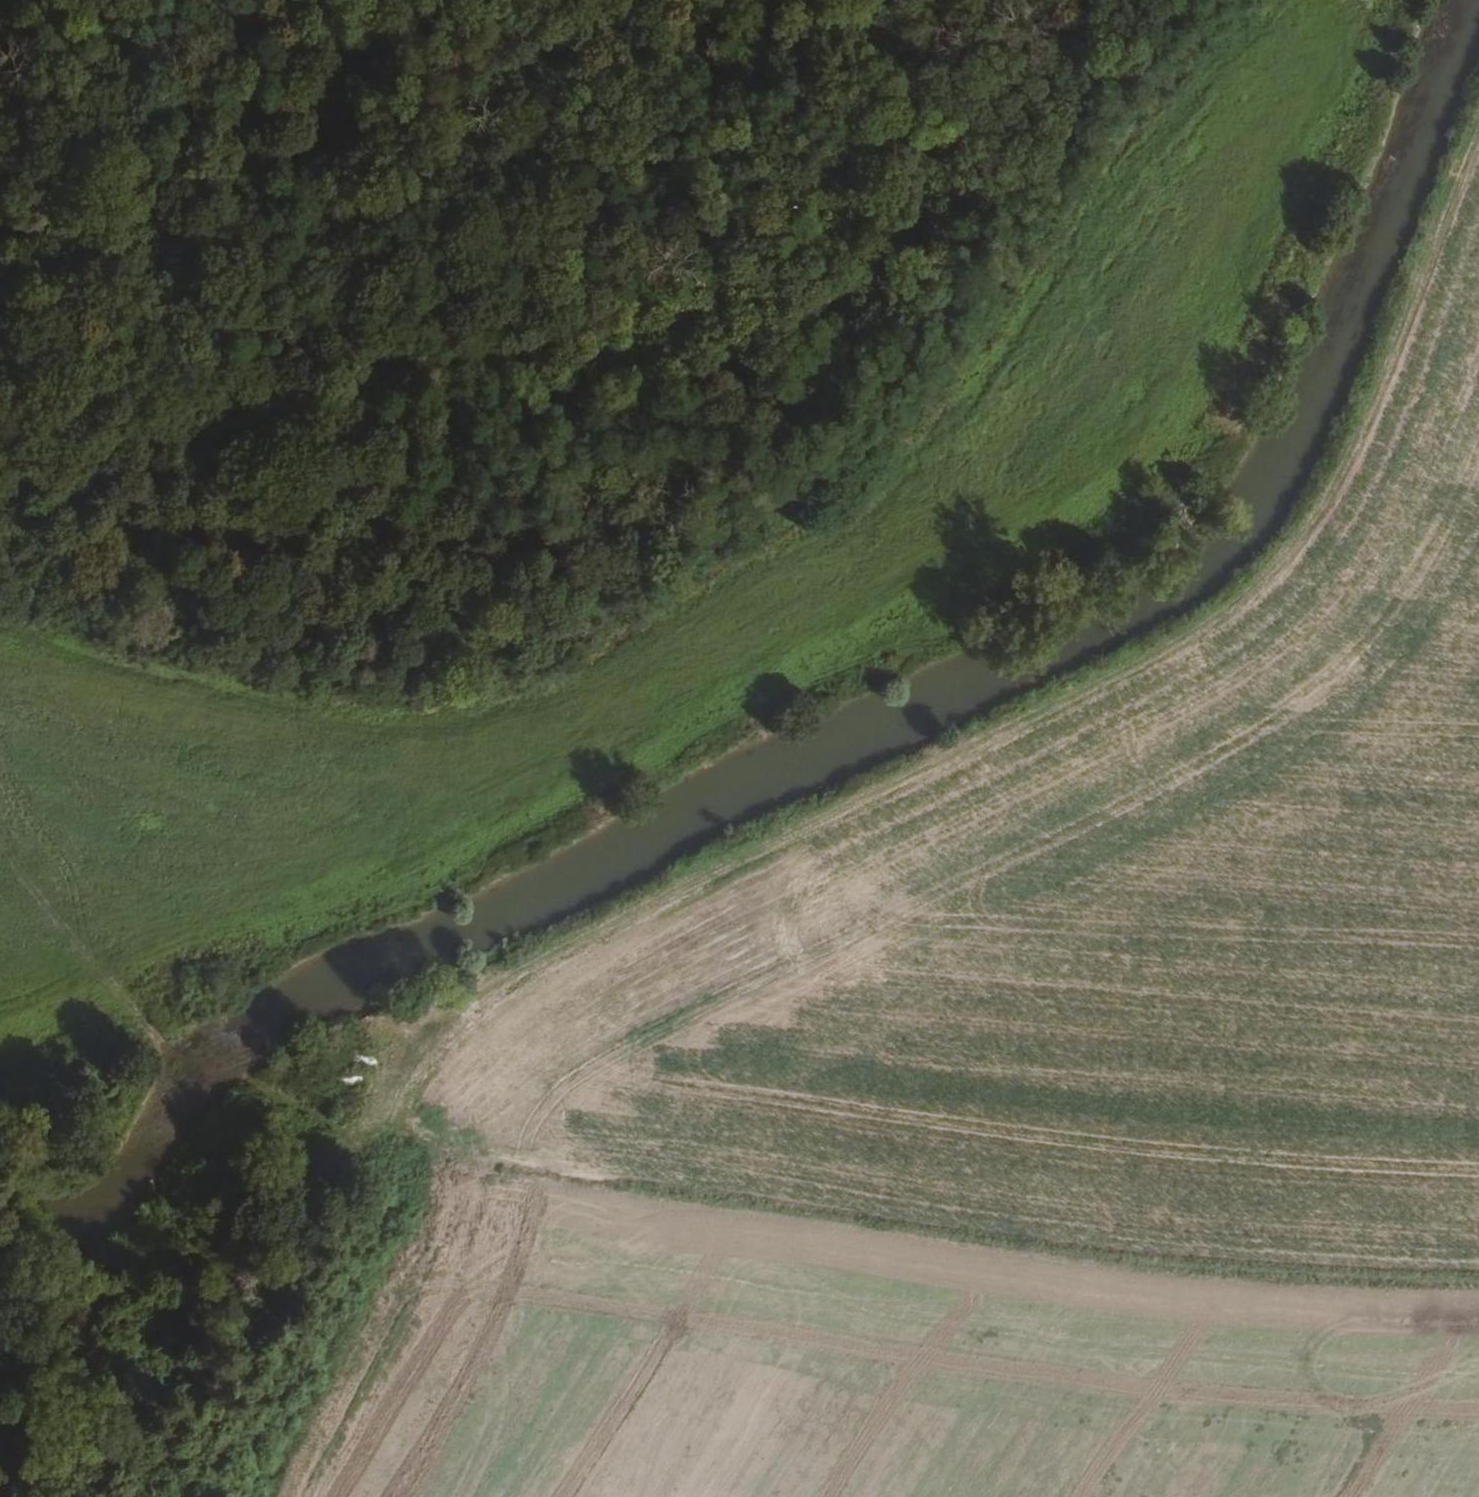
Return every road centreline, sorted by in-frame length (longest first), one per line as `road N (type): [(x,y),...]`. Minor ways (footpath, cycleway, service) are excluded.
road 1 (track): [(0,1348),(266,1134),(1244,1280),(1478,1286)]

